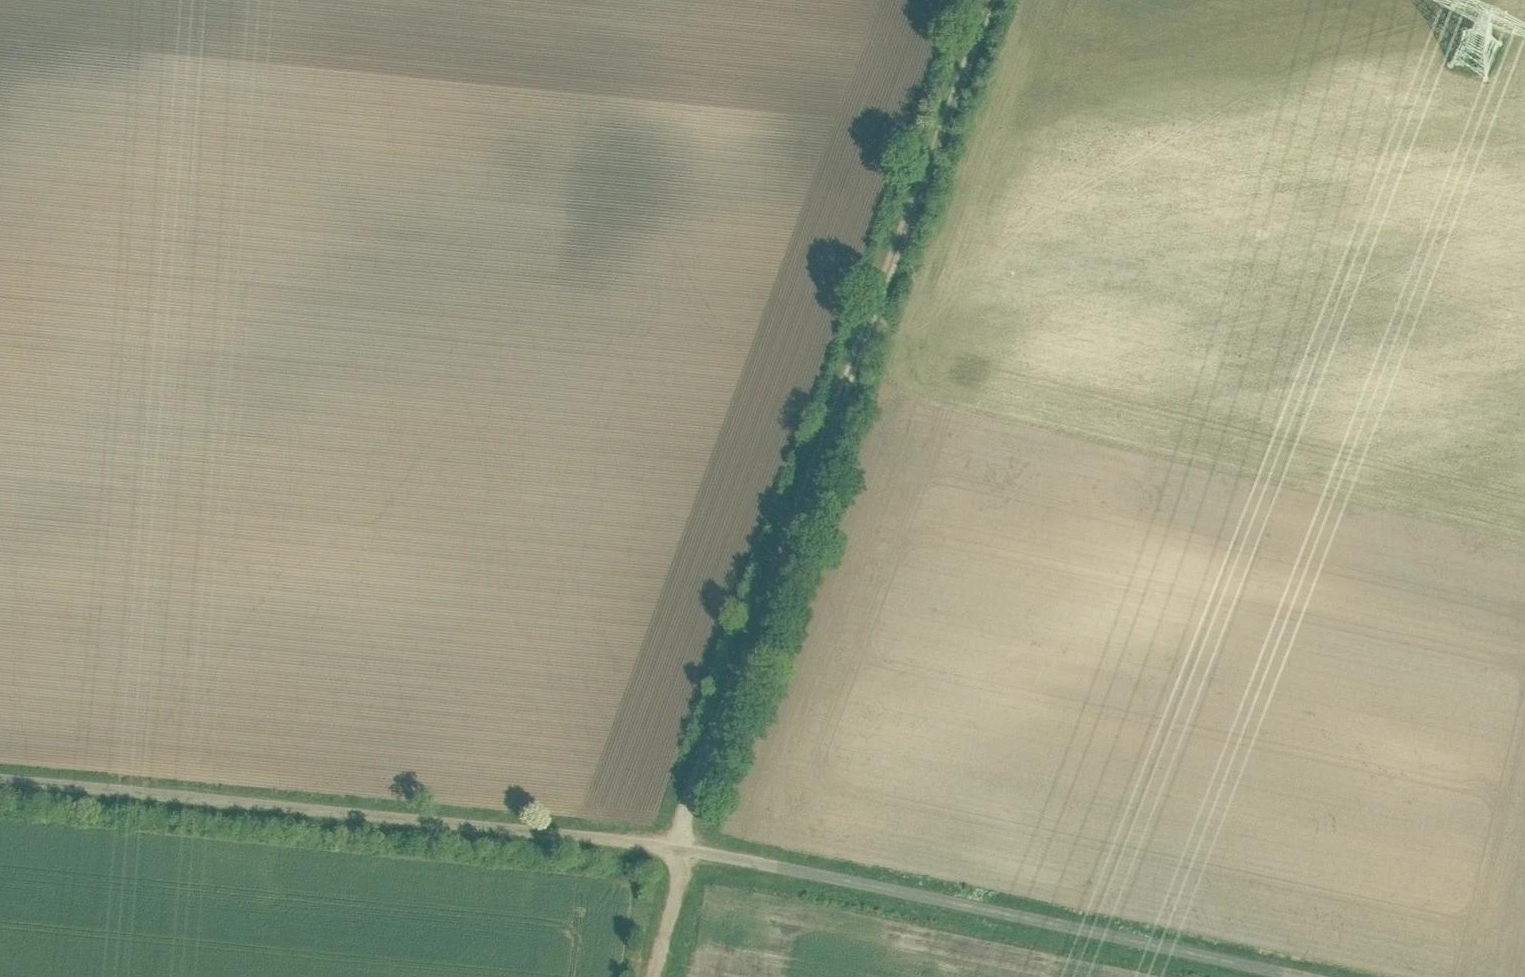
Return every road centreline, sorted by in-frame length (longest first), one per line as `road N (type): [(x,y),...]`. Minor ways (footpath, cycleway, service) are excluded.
road 1 (unclassified): [(0,782),(694,851),(1294,976)]
road 2 (track): [(987,0),(677,850),(652,976)]

